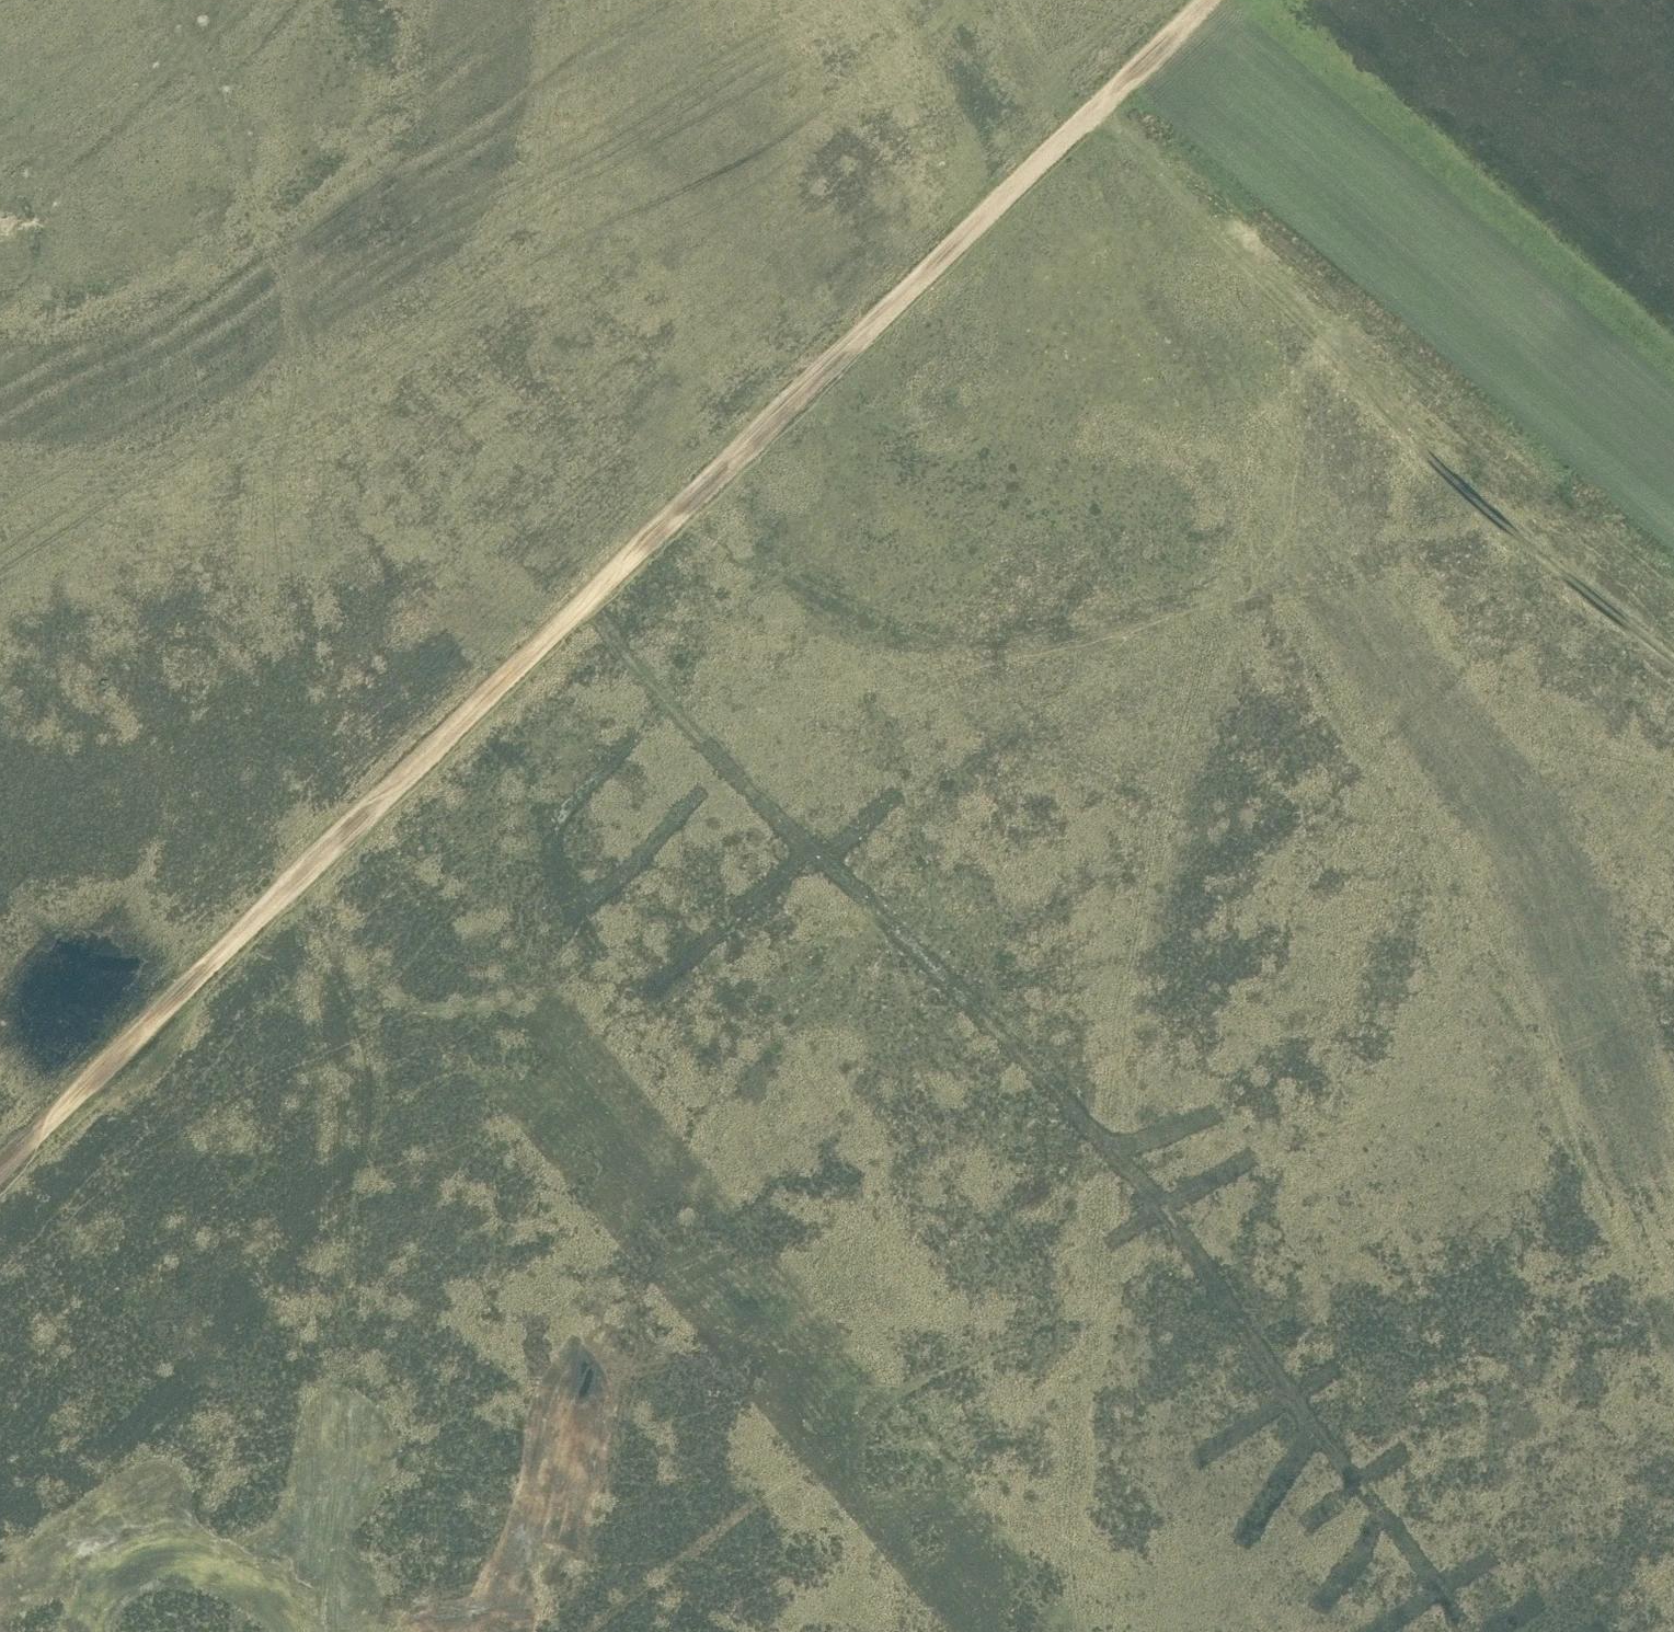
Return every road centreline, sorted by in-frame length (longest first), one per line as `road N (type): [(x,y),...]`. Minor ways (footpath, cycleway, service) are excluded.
road 1 (track): [(0,1175),(1222,0)]

